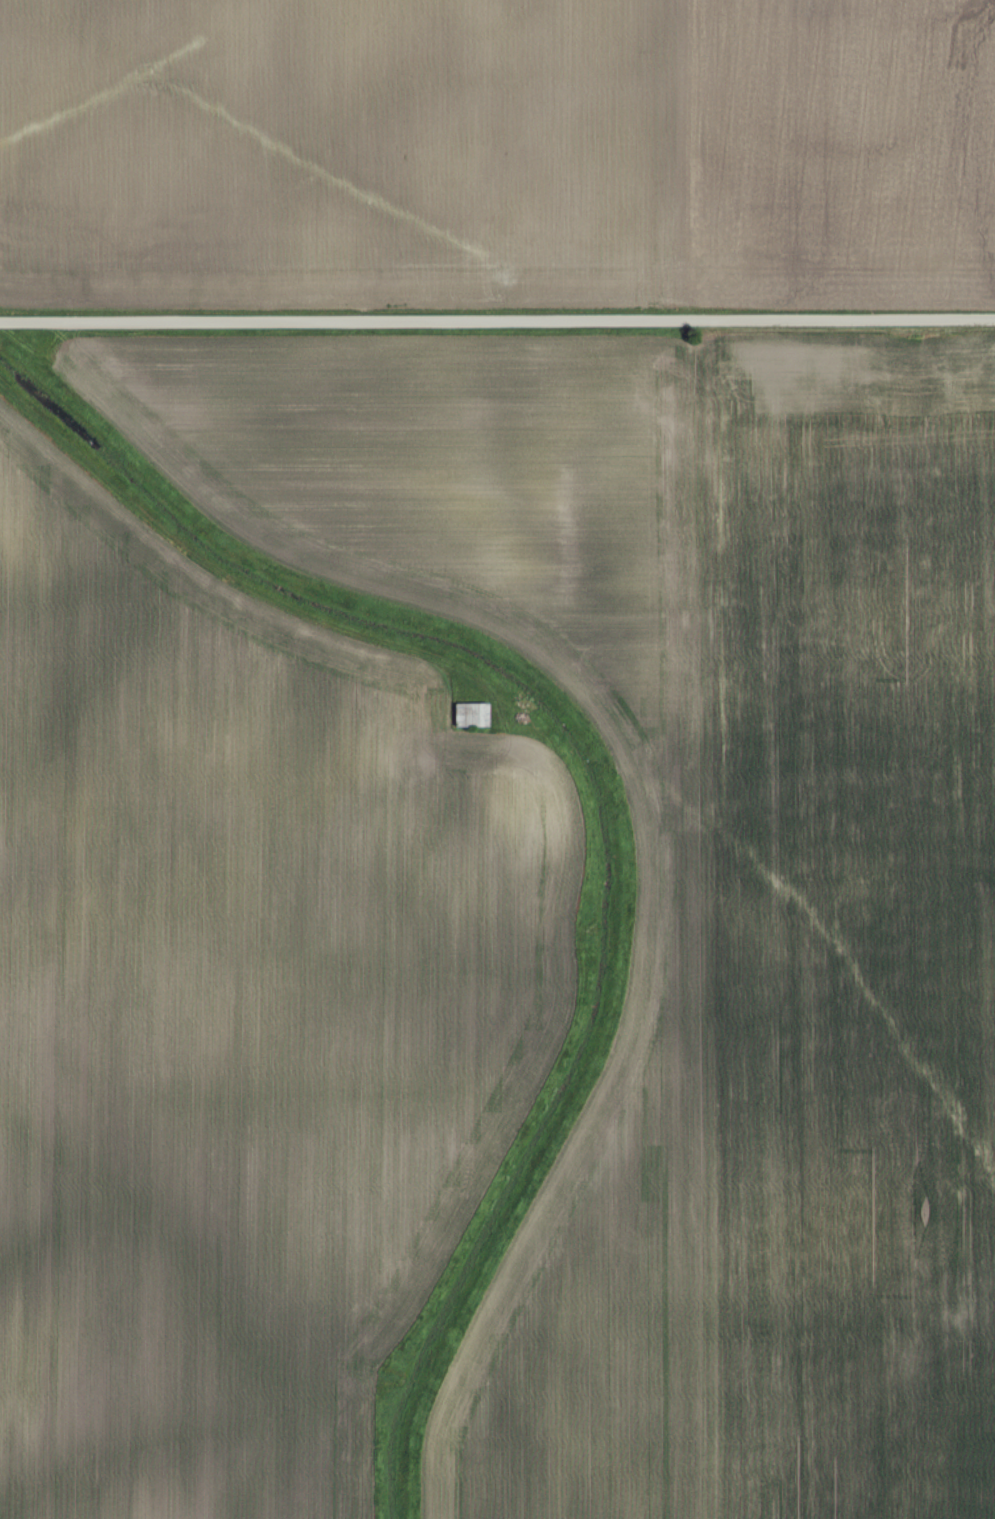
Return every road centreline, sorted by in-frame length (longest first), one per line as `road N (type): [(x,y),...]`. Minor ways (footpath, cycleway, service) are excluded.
road 1 (residential): [(0,322),(994,319)]

